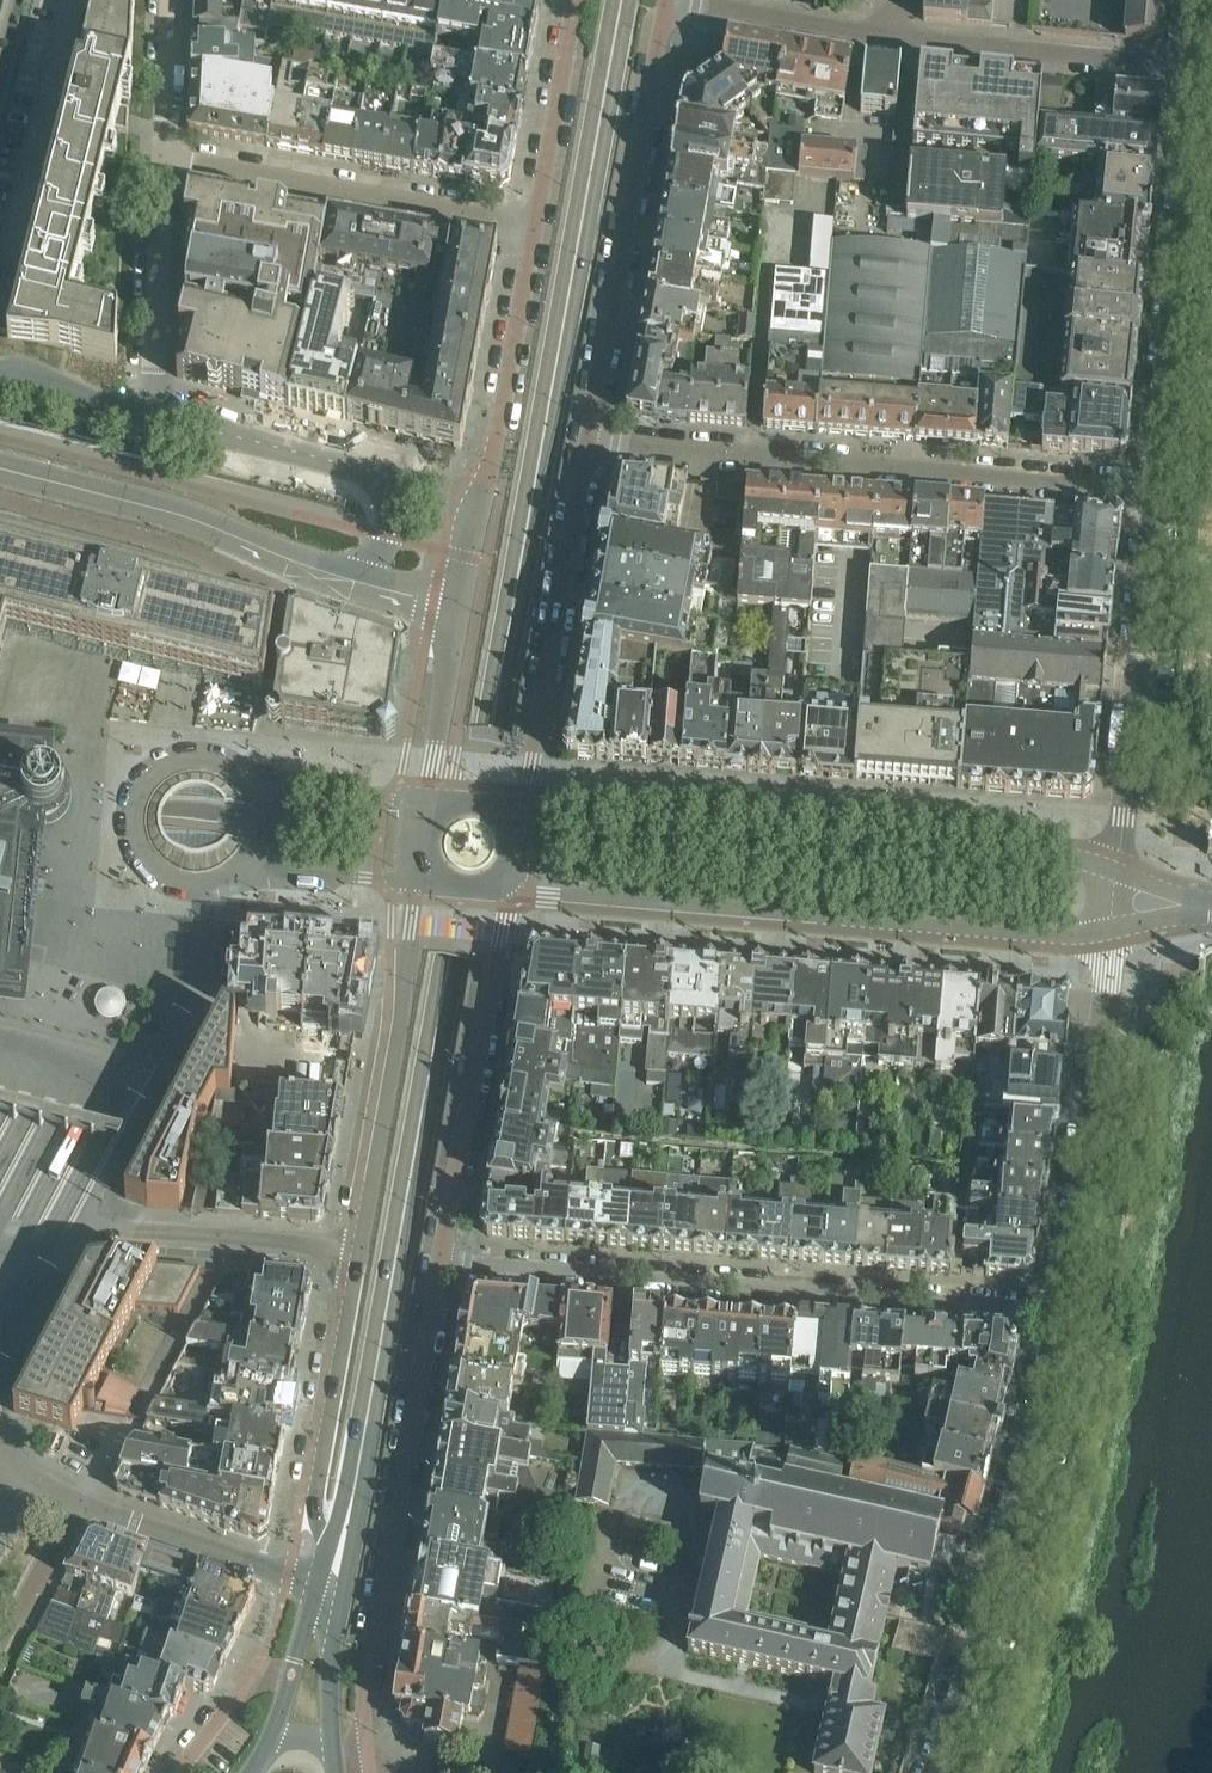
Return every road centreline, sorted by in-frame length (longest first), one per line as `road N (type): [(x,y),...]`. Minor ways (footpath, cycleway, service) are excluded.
road 1 (tertiary): [(357,1472),(623,0)]
road 2 (residential): [(441,1259),(1063,1310)]
road 3 (residential): [(507,892),(1064,933),(1116,927)]
road 4 (residential): [(1125,871),(1069,857),(520,808)]
road 5 (residential): [(1157,489),(589,437)]
road 6 (residential): [(333,1759),(365,1754),(368,1657),(441,1259)]
road 7 (residential): [(366,470),(152,416),(162,154)]
road 8 (residential): [(933,1772),(1017,1498),(1063,1310)]
road 9 (residential): [(589,437),(667,0)]
road 10 (residential): [(1157,489),(1198,68)]
road 11 (residential): [(0,1361),(53,1279),(97,1237),(173,1234),(360,1252)]
road 12 (residential): [(1063,1310),(1116,927)]
road 13 (residential): [(1125,871),(1157,489)]
road 14 (residential): [(532,229),(162,154)]
road 15 (residential): [(520,808),(589,437)]
road 16 (residential): [(416,882),(399,1037),(360,1252)]
road 17 (residential): [(441,1259),(507,892)]
road 18 (tertiary): [(350,578),(183,515),(0,468)]
road 19 (residential): [(360,1252),(312,1503),(321,1533),(317,1586)]
road 20 (residential): [(895,37),(1198,68)]
road 21 (residential): [(532,229),(482,496)]
road 22 (residential): [(80,1503),(135,1419),(213,1273)]
road 23 (residential): [(317,1586),(80,1503)]
road 24 (residential): [(575,0),(532,229)]
road 25 (residential): [(895,37),(694,0)]
road 26 (residential): [(459,605),(427,800)]
road 27 (residential): [(427,800),(251,776)]
road 28 (residential): [(242,874),(416,882)]
road 29 (tertiary): [(333,1759),(329,1691),(340,1593)]
road 30 (residential): [(0,1644),(80,1503)]
road 31 (residential): [(290,1672),(253,1672),(179,1772)]
road 32 (residential): [(162,154),(169,0)]
road 33 (residential): [(366,470),(388,502),(389,536),(350,578)]
road 34 (tertiary): [(340,1593),(357,1472)]
road 35 (tertiary): [(357,1472),(317,1586)]

